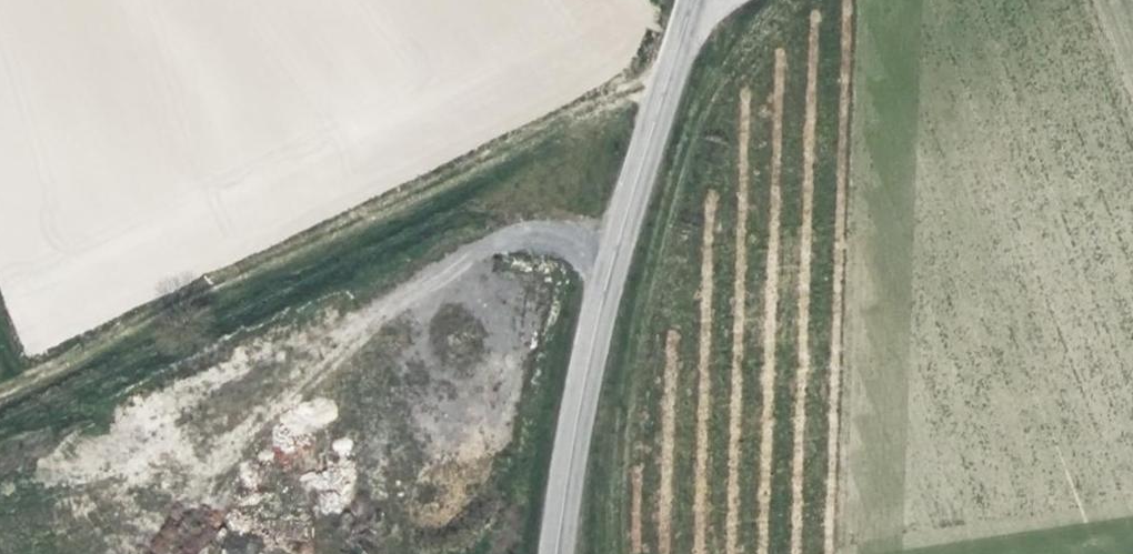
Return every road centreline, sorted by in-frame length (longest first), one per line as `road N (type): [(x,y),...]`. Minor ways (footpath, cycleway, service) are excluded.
road 1 (track): [(664,84),(621,83),(0,387)]
road 2 (tertiary): [(557,553),(606,263),(690,0)]

